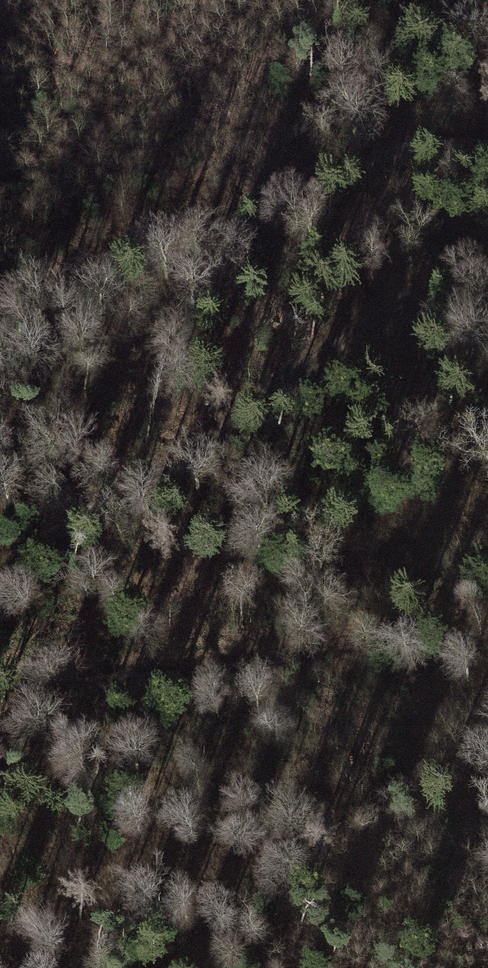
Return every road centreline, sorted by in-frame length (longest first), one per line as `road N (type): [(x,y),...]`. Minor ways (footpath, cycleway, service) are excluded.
road 1 (track): [(0,579),(40,543),(174,466),(380,316),(487,264)]
road 2 (track): [(0,306),(378,157),(487,147)]
road 3 (track): [(0,679),(211,664),(487,621)]

